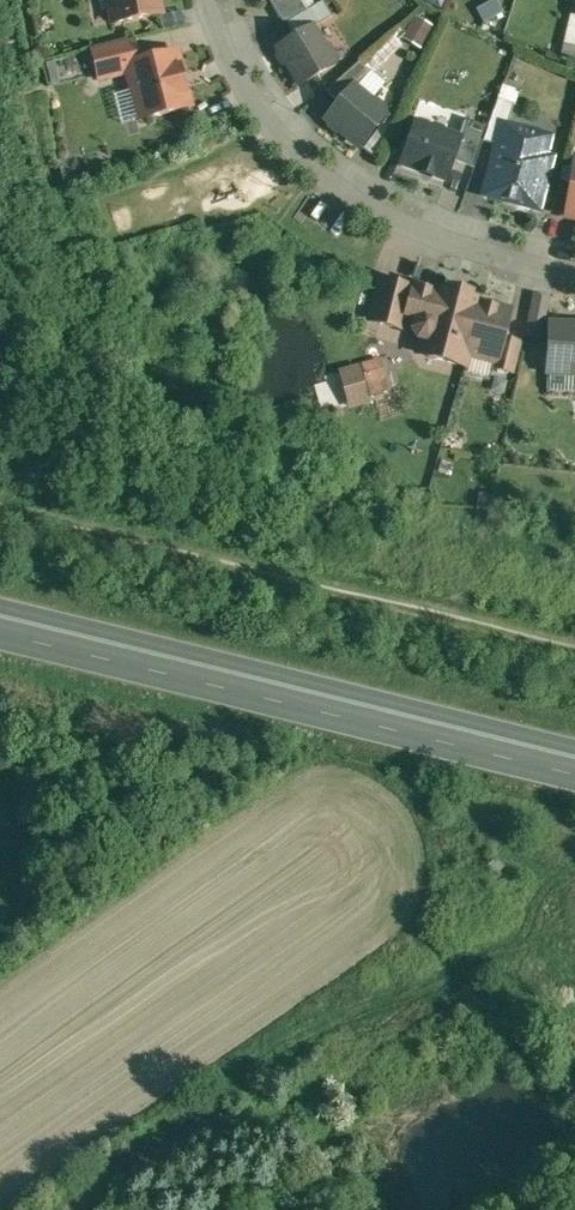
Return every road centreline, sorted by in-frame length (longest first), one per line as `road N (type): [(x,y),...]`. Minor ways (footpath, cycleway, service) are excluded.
road 1 (trunk): [(574,755),(0,621)]
road 2 (residential): [(574,274),(467,252),(401,229),(341,194),(258,111),(217,37),(209,0)]

